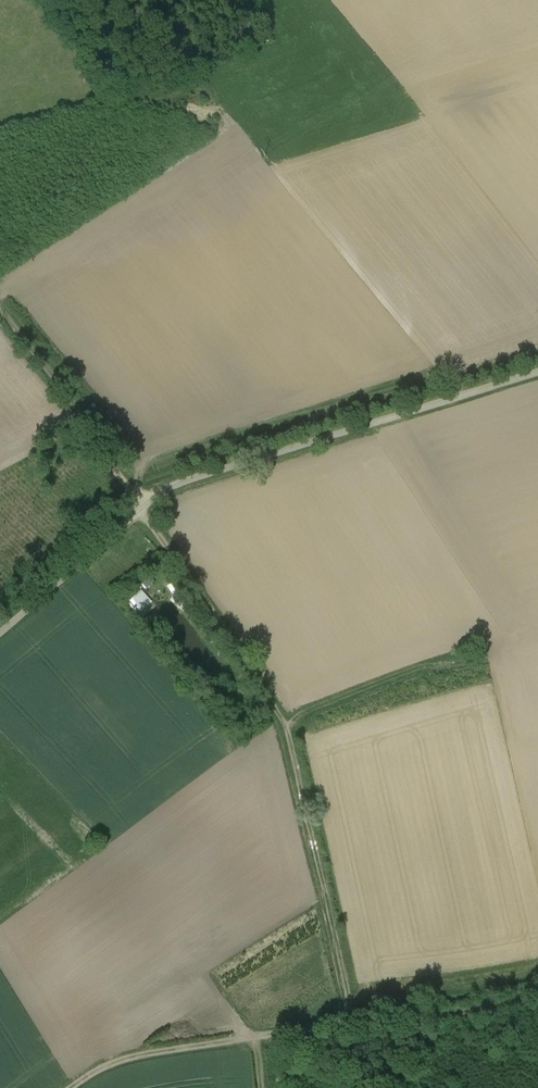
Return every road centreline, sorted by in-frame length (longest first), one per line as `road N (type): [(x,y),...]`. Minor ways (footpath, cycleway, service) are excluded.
road 1 (unclassified): [(537,374),(153,496),(0,631)]
road 2 (track): [(357,1025),(295,742),(142,502)]
road 3 (track): [(69,1087),(105,1061),(164,1046),(537,998)]
road 4 (track): [(0,312),(142,502)]

